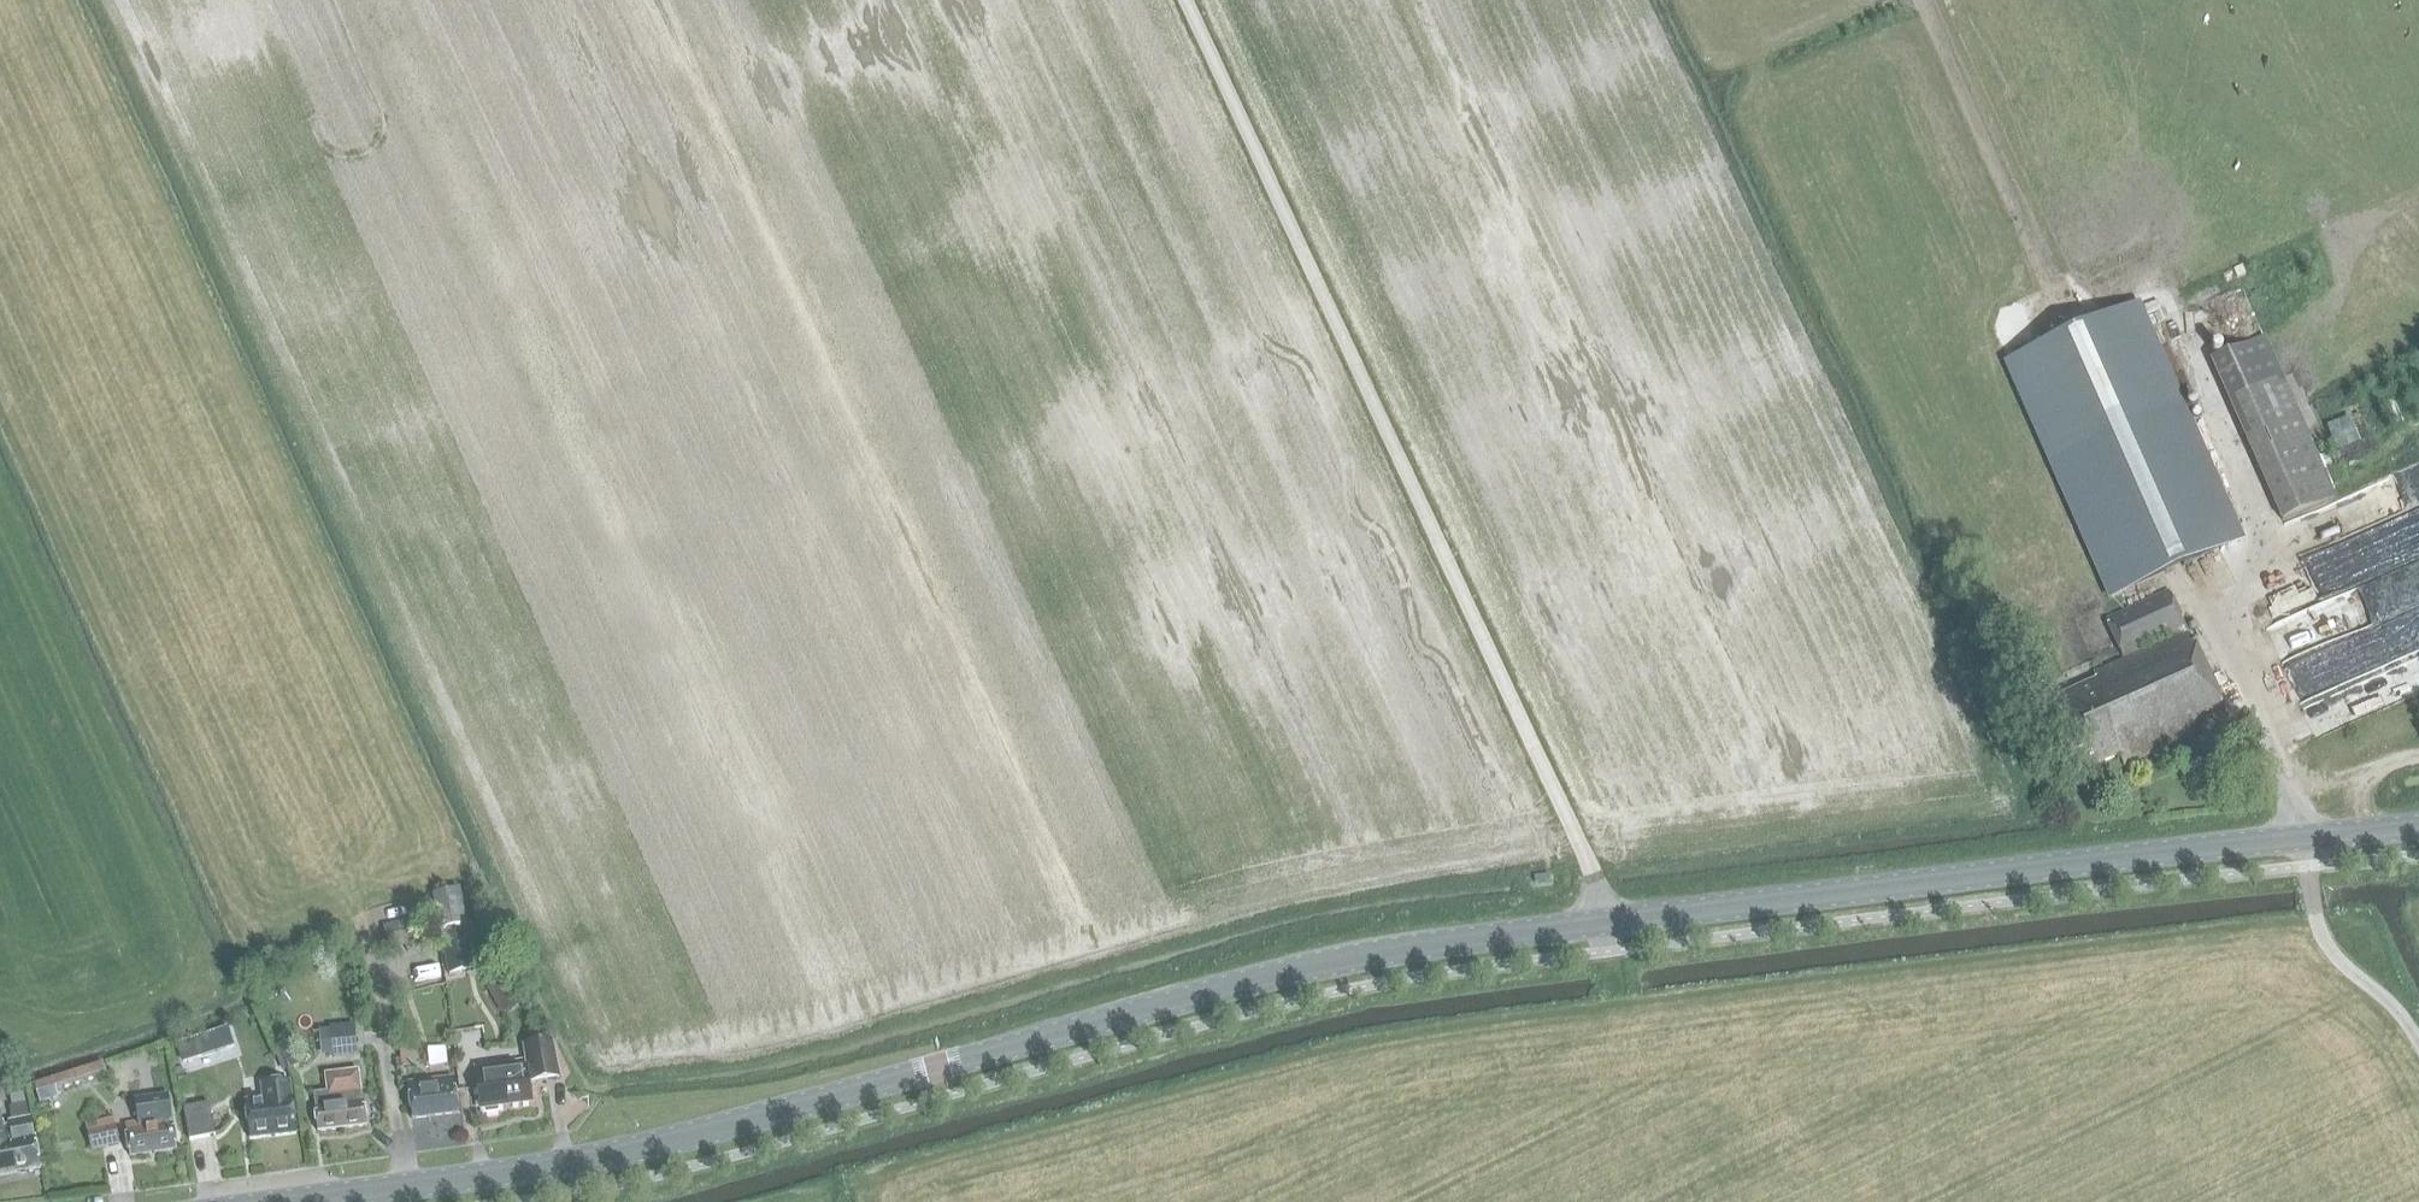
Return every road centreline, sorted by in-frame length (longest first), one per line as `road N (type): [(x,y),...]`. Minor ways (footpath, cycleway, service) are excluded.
road 1 (tertiary): [(2418,827),(1360,957),(951,1068)]
road 2 (tertiary): [(278,1201),(557,1165),(951,1068)]

